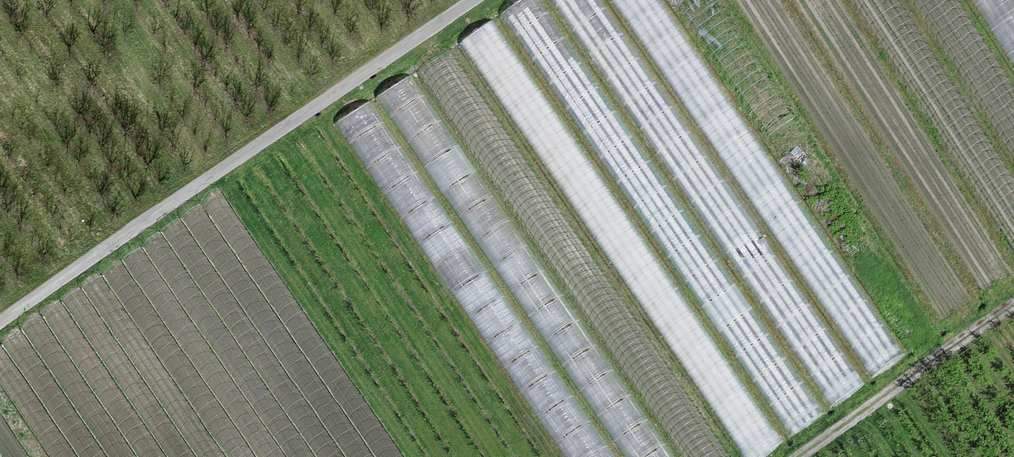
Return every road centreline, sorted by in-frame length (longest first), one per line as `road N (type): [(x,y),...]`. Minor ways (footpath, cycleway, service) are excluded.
road 1 (track): [(0,324),(473,0)]
road 2 (track): [(796,456),(1013,306)]

